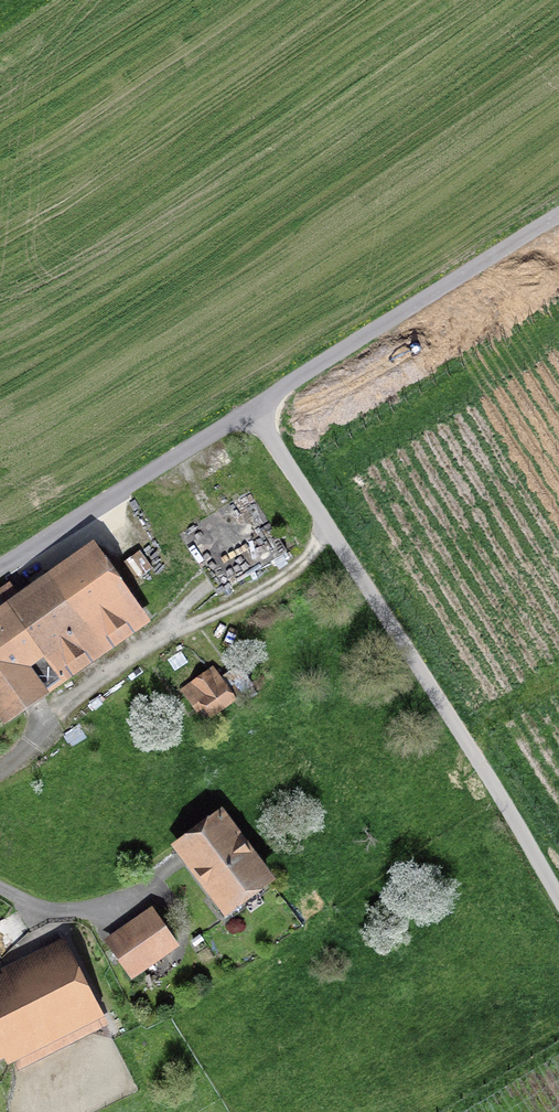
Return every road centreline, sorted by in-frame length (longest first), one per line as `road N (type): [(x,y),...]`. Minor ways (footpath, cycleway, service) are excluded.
road 1 (residential): [(0,573),(558,215)]
road 2 (track): [(250,410),(558,904)]

